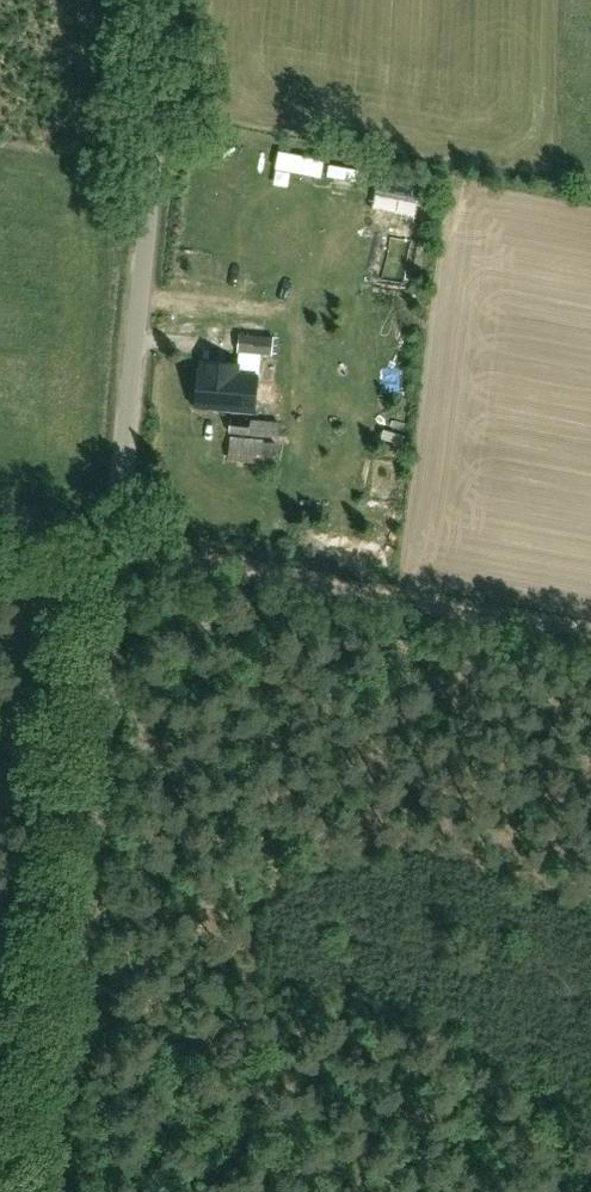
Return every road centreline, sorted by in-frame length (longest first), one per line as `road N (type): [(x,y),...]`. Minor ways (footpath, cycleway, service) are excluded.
road 1 (unclassified): [(52,1191),(169,0)]
road 2 (track): [(0,522),(590,631)]

